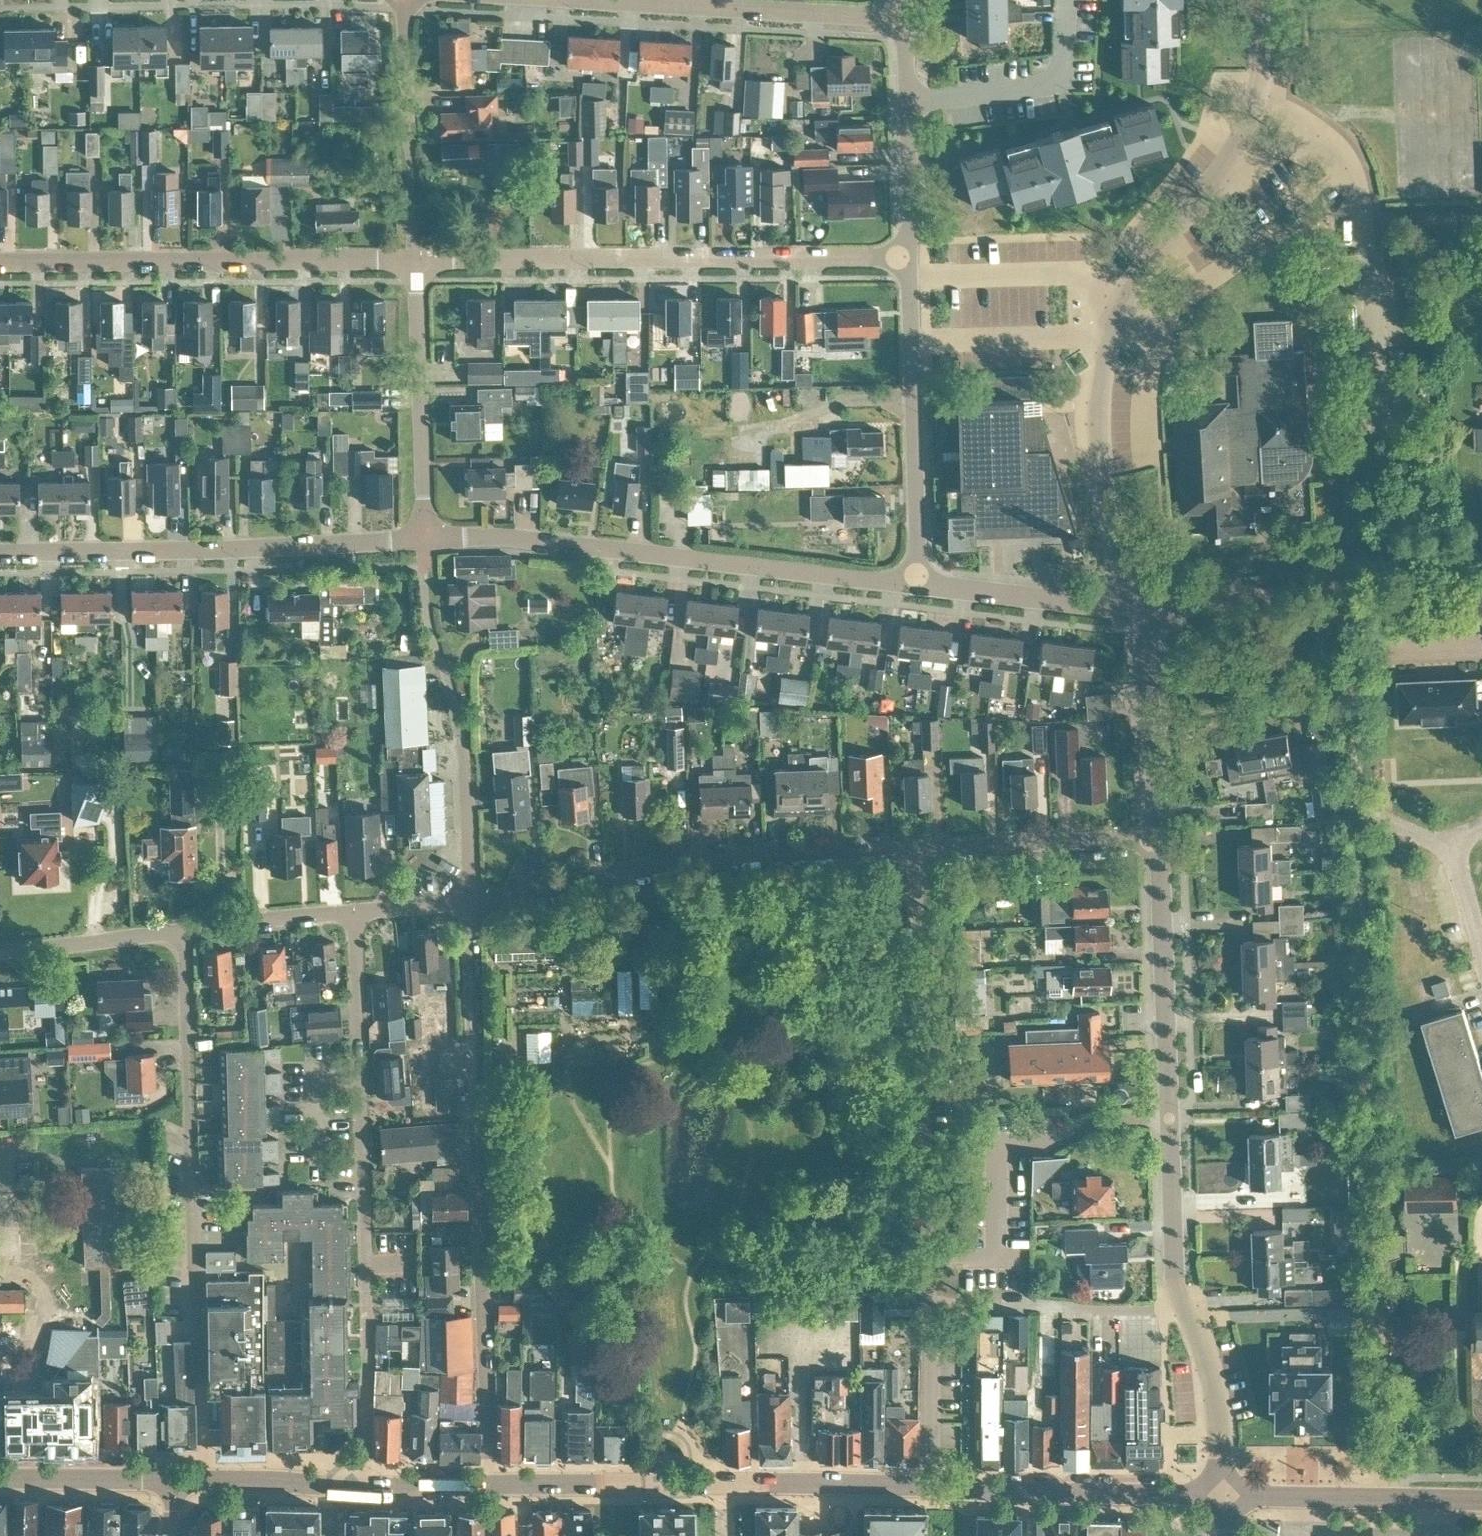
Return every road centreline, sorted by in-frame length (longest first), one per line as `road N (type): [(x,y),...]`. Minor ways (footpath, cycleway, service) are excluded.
road 1 (residential): [(1387,1497),(1348,593),(1281,590),(1160,618),(1142,613)]
road 2 (residential): [(1226,1492),(1211,1378),(1192,1329),(1174,1308),(1157,838)]
road 3 (residential): [(932,1486),(914,848)]
road 4 (residential): [(488,1487),(469,902)]
road 5 (residential): [(365,1483),(352,912)]
road 6 (residential): [(203,1482),(182,930)]
road 7 (residential): [(916,584),(507,540),(424,541)]
road 8 (residential): [(417,257),(908,254)]
road 9 (residential): [(469,902),(690,860),(914,848)]
road 10 (residential): [(424,541),(0,552)]
road 11 (residential): [(0,262),(417,257)]
road 12 (residential): [(1378,435),(1367,222),(1357,175),(1339,145),(1258,89)]
road 13 (residential): [(903,19),(555,0)]
road 14 (residential): [(424,541),(417,257)]
road 15 (residential): [(1142,613),(1098,459),(1106,337)]
road 16 (secondary): [(964,1488),(1226,1492)]
road 17 (secondary): [(682,1482),(932,1486)]
road 18 (residential): [(1123,293),(1226,159),(1258,89)]
road 19 (residential): [(914,848),(1157,838)]
road 20 (residential): [(916,584),(912,342)]
road 21 (residential): [(1059,0),(1058,82),(905,104)]
road 22 (residential): [(1142,613),(916,584)]
road 23 (residential): [(1157,838),(1142,613)]
road 24 (residential): [(909,279),(1072,274),(1123,293)]
road 25 (residential): [(912,342),(1106,337)]
road 26 (secondary): [(682,1482),(488,1487)]
road 27 (residential): [(0,949),(182,930)]
road 28 (residential): [(182,930),(352,912)]
road 29 (secondary): [(168,1482),(0,1478)]
road 30 (secondary): [(1226,1492),(1387,1497)]
road 31 (residential): [(908,254),(905,104)]
road 32 (track): [(1348,593),(1481,577)]
road 33 (secondary): [(488,1487),(365,1483)]
road 34 (secondary): [(326,1482),(203,1482)]

